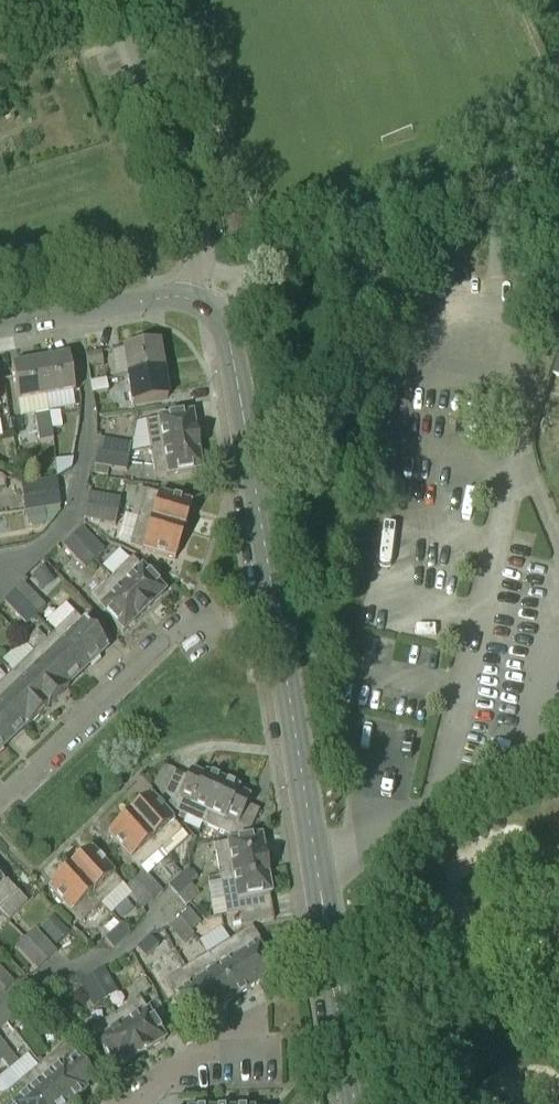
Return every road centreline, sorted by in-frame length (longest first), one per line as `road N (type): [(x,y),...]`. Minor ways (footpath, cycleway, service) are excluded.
road 1 (residential): [(350,1103),(331,943),(269,623)]
road 2 (residential): [(0,800),(192,617),(215,632),(269,623)]
road 3 (residential): [(269,623),(232,349),(213,313),(187,299)]
road 4 (unclassified): [(187,299),(201,238),(150,55),(125,0)]
road 5 (unclassified): [(0,325),(162,296),(187,299)]
road 6 (residential): [(126,1103),(211,1051),(248,1046)]

